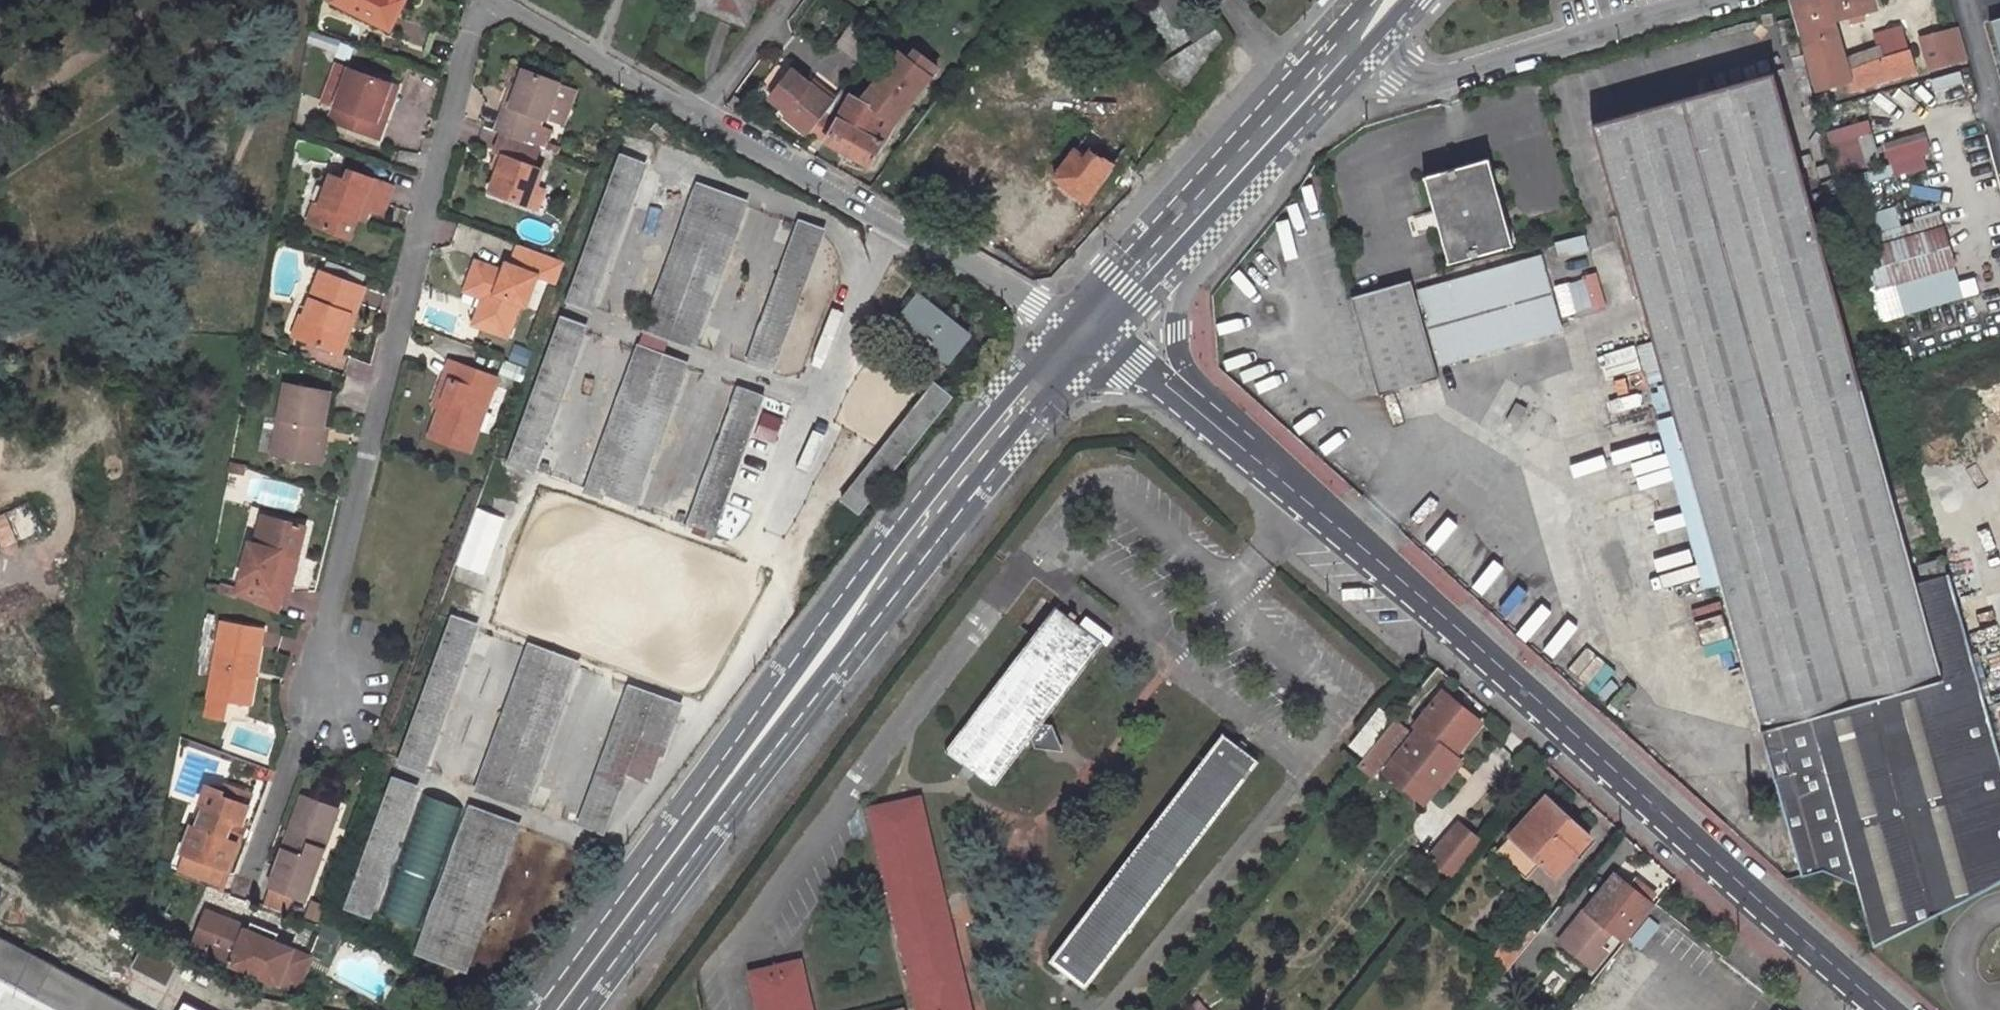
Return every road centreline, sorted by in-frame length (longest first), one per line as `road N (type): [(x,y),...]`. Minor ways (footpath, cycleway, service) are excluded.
road 1 (tertiary): [(1219,428),(1890,1009)]
road 2 (secondary): [(656,873),(1105,343)]
road 3 (secondary): [(1066,321),(936,471),(814,630),(656,873)]
road 4 (secondary): [(1359,0),(1066,321)]
road 5 (residential): [(697,112),(1066,321)]
road 6 (residential): [(1370,55),(1413,83),(1442,81),(1715,0)]
road 7 (residential): [(495,0),(697,112)]
road 8 (secondary): [(1216,223),(1370,55)]
road 9 (tertiary): [(1219,428),(1176,335),(1216,223)]
road 10 (track): [(0,116),(174,0)]
road 11 (secondary): [(555,1009),(656,873)]
road 12 (secondary): [(1105,343),(1216,223)]
road 13 (residential): [(697,112),(787,0)]
road 14 (tertiary): [(1105,343),(1219,428)]

